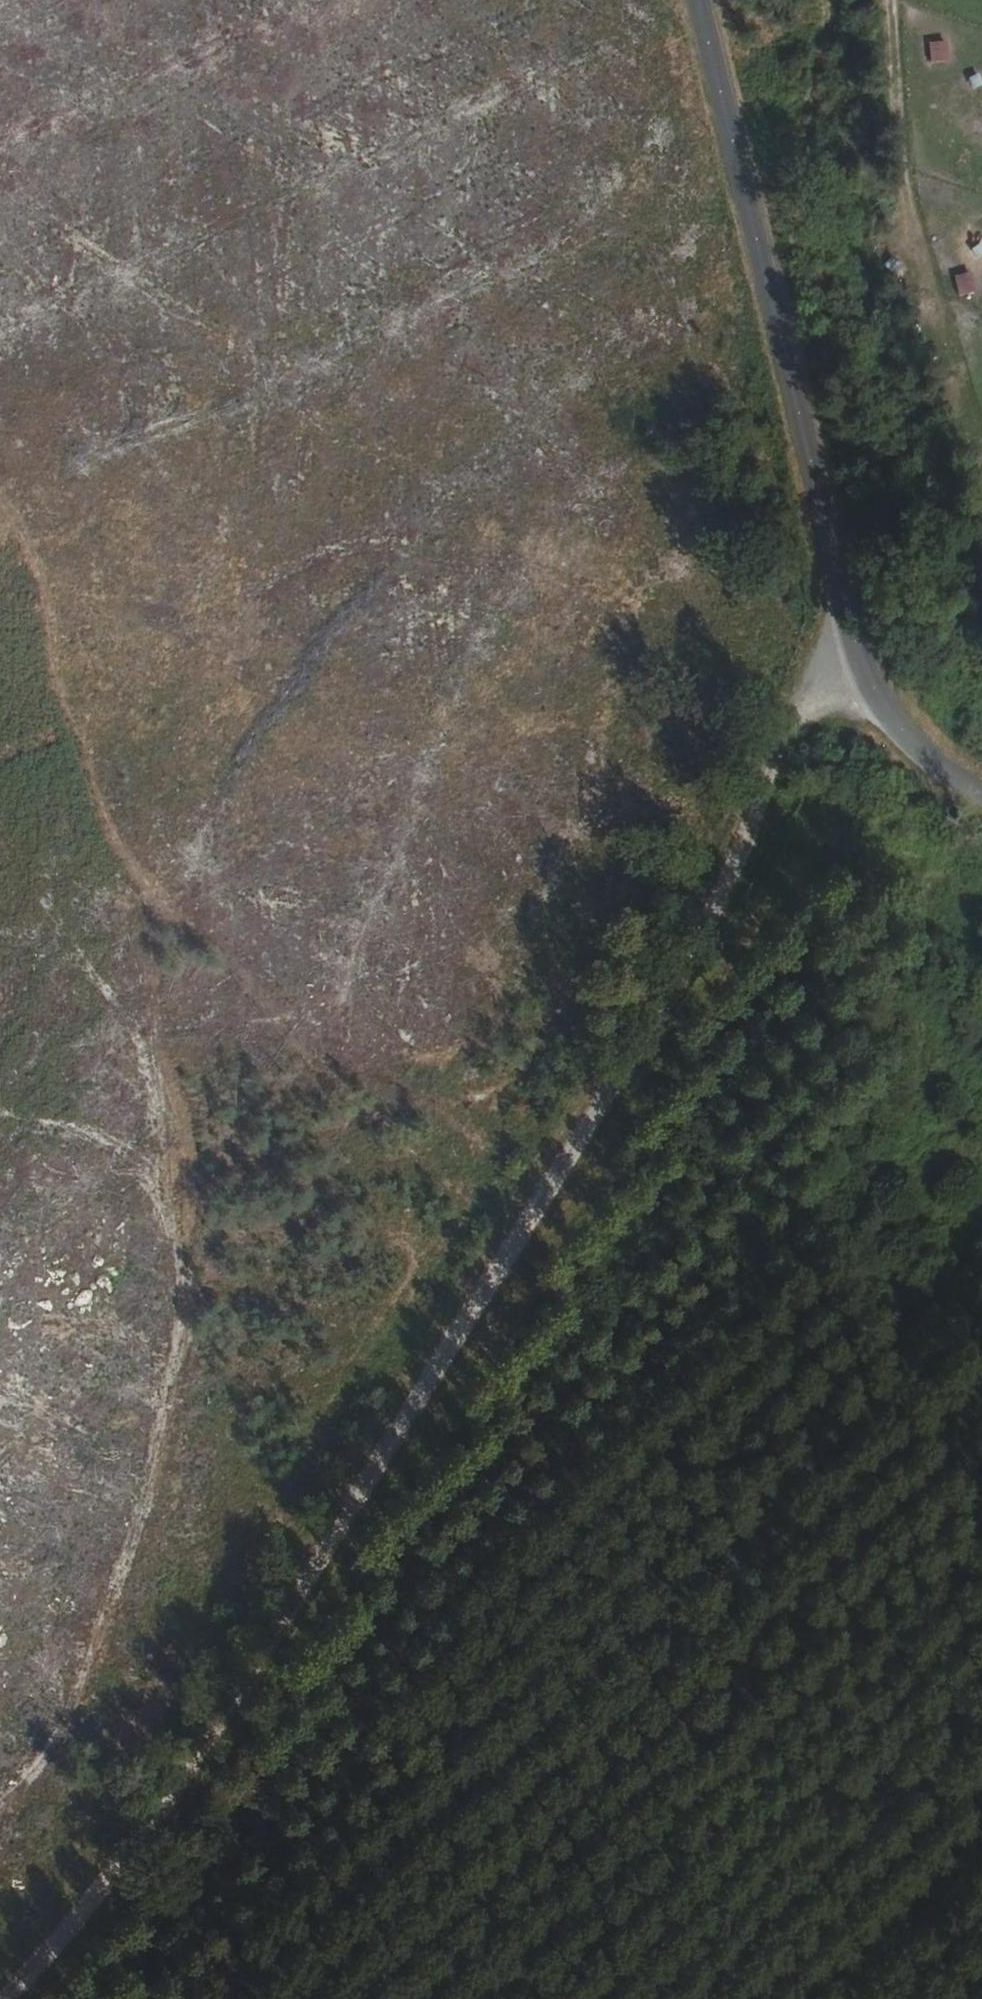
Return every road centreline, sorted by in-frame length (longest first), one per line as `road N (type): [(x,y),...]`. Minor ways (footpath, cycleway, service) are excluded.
road 1 (track): [(869,688),(802,733),(758,825),(117,1883),(23,1998)]
road 2 (tertiary): [(698,0),(862,674),(915,759),(981,808)]

